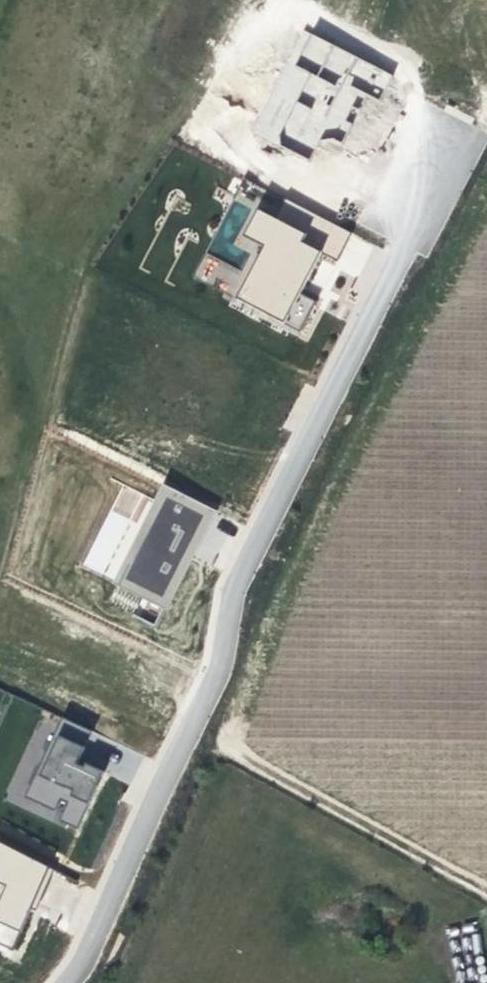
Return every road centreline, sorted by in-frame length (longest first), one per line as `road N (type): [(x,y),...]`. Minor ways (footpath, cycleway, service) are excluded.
road 1 (track): [(486,162),(208,737),(486,890)]
road 2 (residential): [(466,134),(236,572),(214,680),(70,982)]

